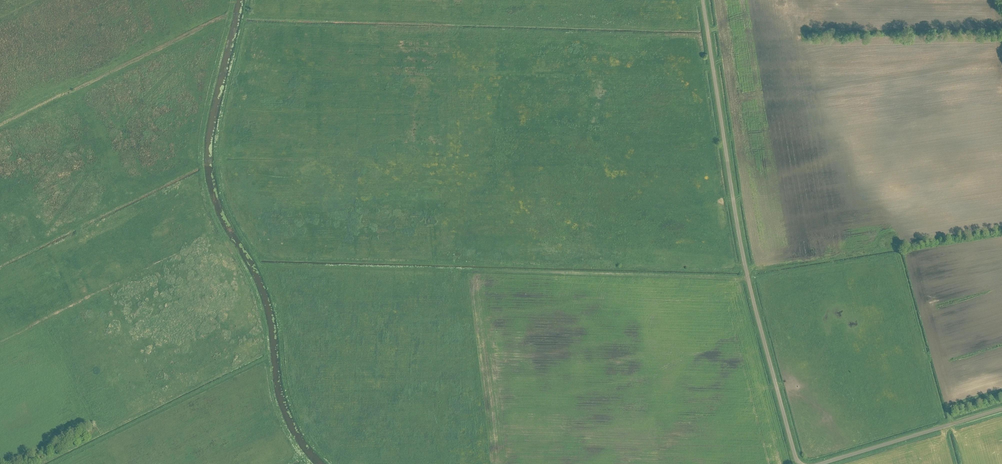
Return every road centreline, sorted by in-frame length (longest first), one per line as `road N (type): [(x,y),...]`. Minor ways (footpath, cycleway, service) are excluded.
road 1 (unclassified): [(702,0),(747,274),(798,463)]
road 2 (track): [(269,358),(51,463)]
road 3 (unclassified): [(821,463),(1001,410)]

